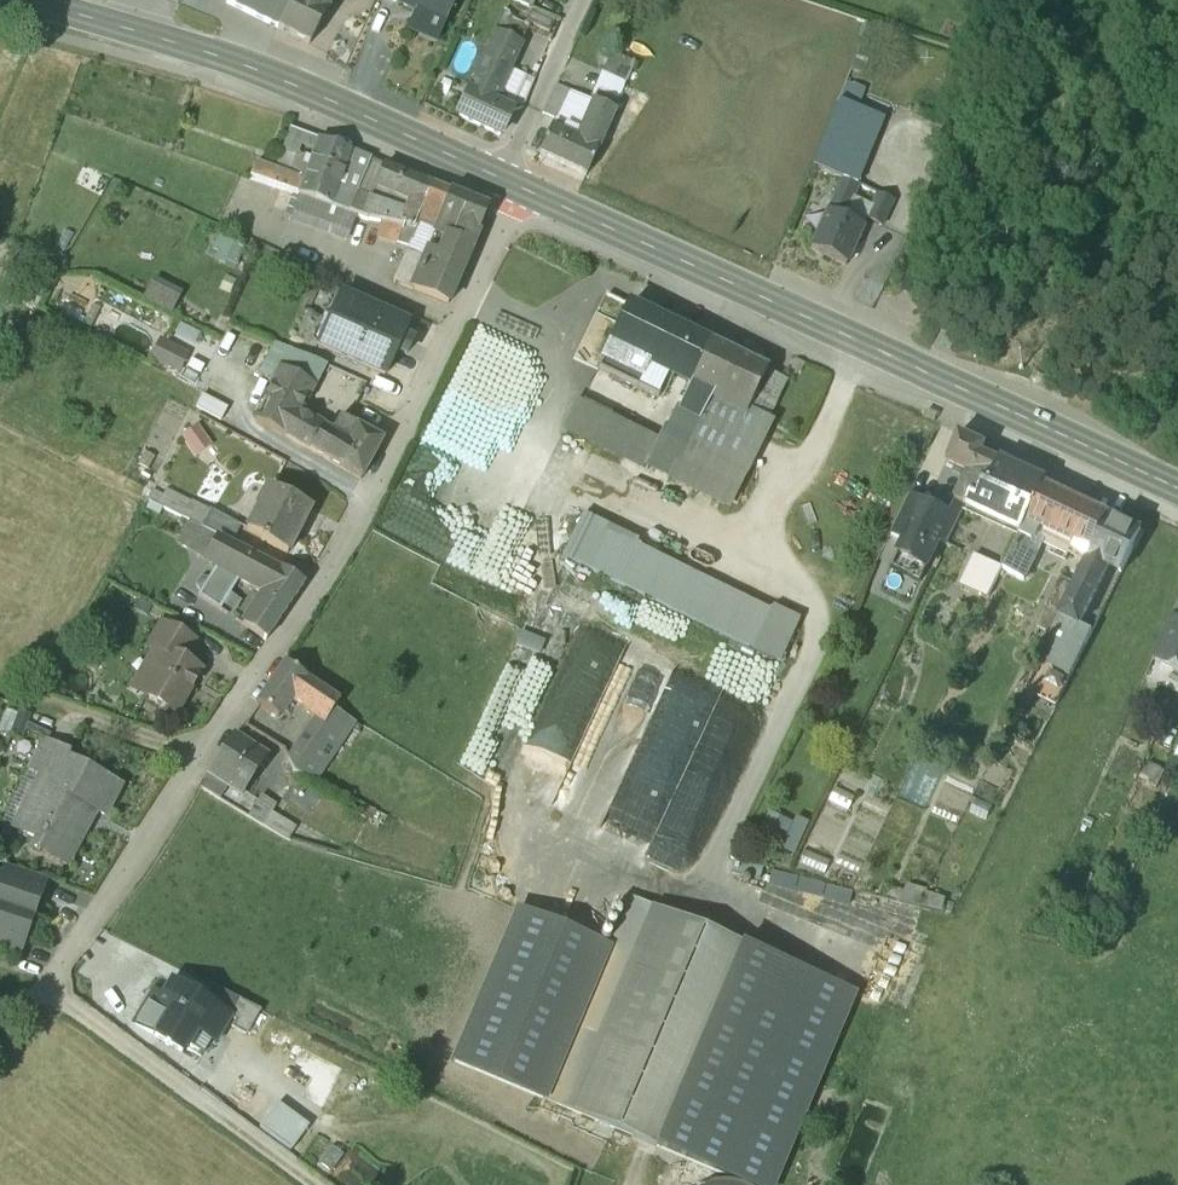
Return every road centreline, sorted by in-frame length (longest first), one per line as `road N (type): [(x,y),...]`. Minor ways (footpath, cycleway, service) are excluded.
road 1 (residential): [(520,189),(327,575),(41,994),(208,1111)]
road 2 (secondary): [(1177,489),(520,189)]
road 3 (secondary): [(497,178),(224,60),(19,0)]
road 4 (track): [(205,753),(0,696)]
road 5 (residential): [(497,178),(582,0)]
road 6 (track): [(308,1184),(208,1111)]

